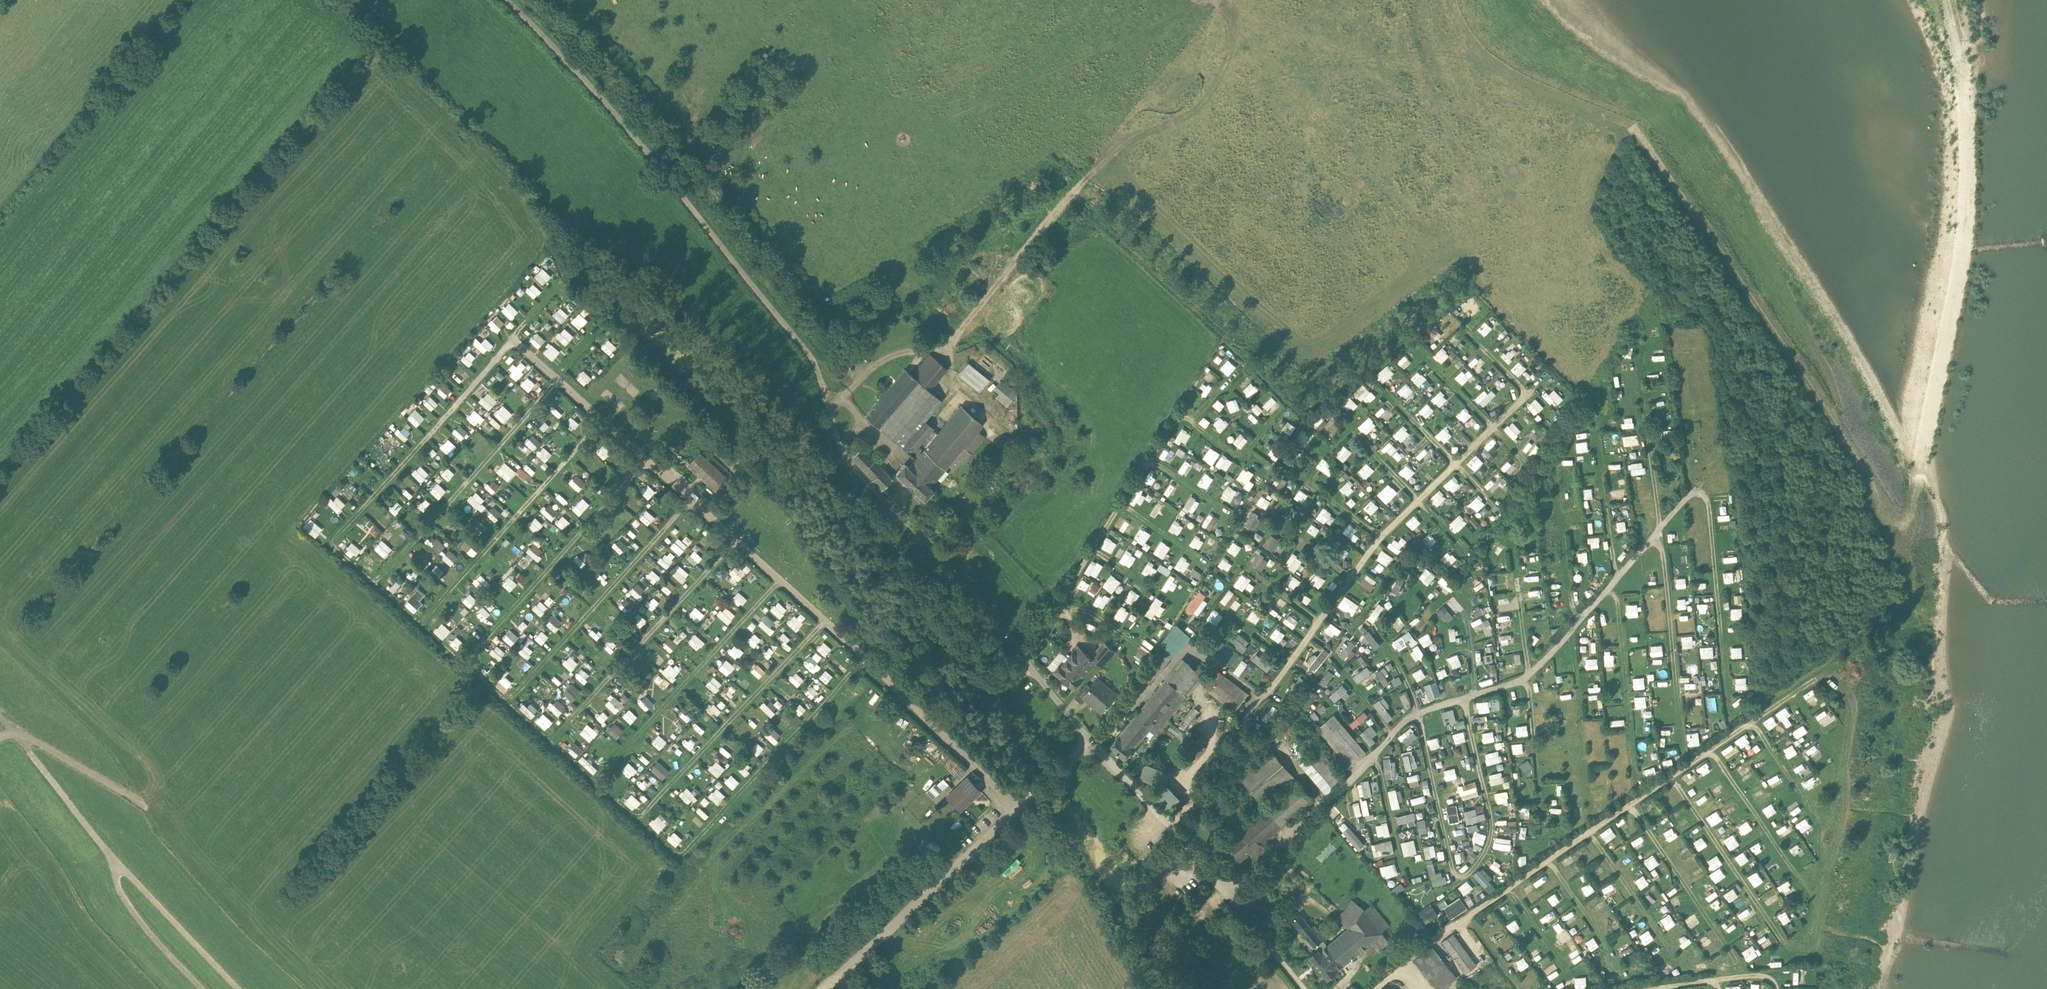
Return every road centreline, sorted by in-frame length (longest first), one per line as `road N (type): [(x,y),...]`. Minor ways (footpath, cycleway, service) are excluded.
road 1 (track): [(1302,988),(1227,890),(1091,742),(895,507),(855,473),(800,340),(633,133),(509,0)]
road 2 (track): [(1377,637),(1411,693),(1449,869),(1465,877),(1490,842),(1492,822),(1465,699)]
road 3 (track): [(1682,756),(1638,362)]
road 4 (track): [(1597,424),(1635,788)]
road 5 (unclassified): [(1091,742),(1010,805),(824,988)]
road 6 (track): [(1511,548),(1545,841)]
road 7 (track): [(332,543),(513,338)]
road 8 (track): [(514,697),(693,498)]
road 9 (track): [(559,736),(737,540)]
road 10 (track): [(606,779),(782,582)]
road 11 (track): [(387,574),(559,378)]
road 12 (track): [(434,614),(603,420)]
road 13 (track): [(471,647),(645,458)]
road 14 (track): [(1019,260),(960,336),(875,367),(831,412)]
road 15 (track): [(1732,722),(1708,495),(1696,488)]
road 16 (track): [(667,792),(825,622)]
road 17 (track): [(1793,956),(1673,778)]
road 18 (track): [(1586,808),(1571,628)]
road 19 (track): [(1734,952),(1632,806)]
road 20 (track): [(1811,897),(1713,751)]
road 21 (track): [(1353,433),(1471,551)]
road 22 (track): [(1385,395),(1497,507)]
road 23 (track): [(1677,959),(1591,834)]
road 24 (track): [(1553,473),(1576,622)]
road 25 (track): [(1430,364),(1526,461)]
road 26 (track): [(1404,883),(1375,753)]
road 27 (track): [(1134,643),(1086,609),(1062,602),(1074,635),(1070,648)]

